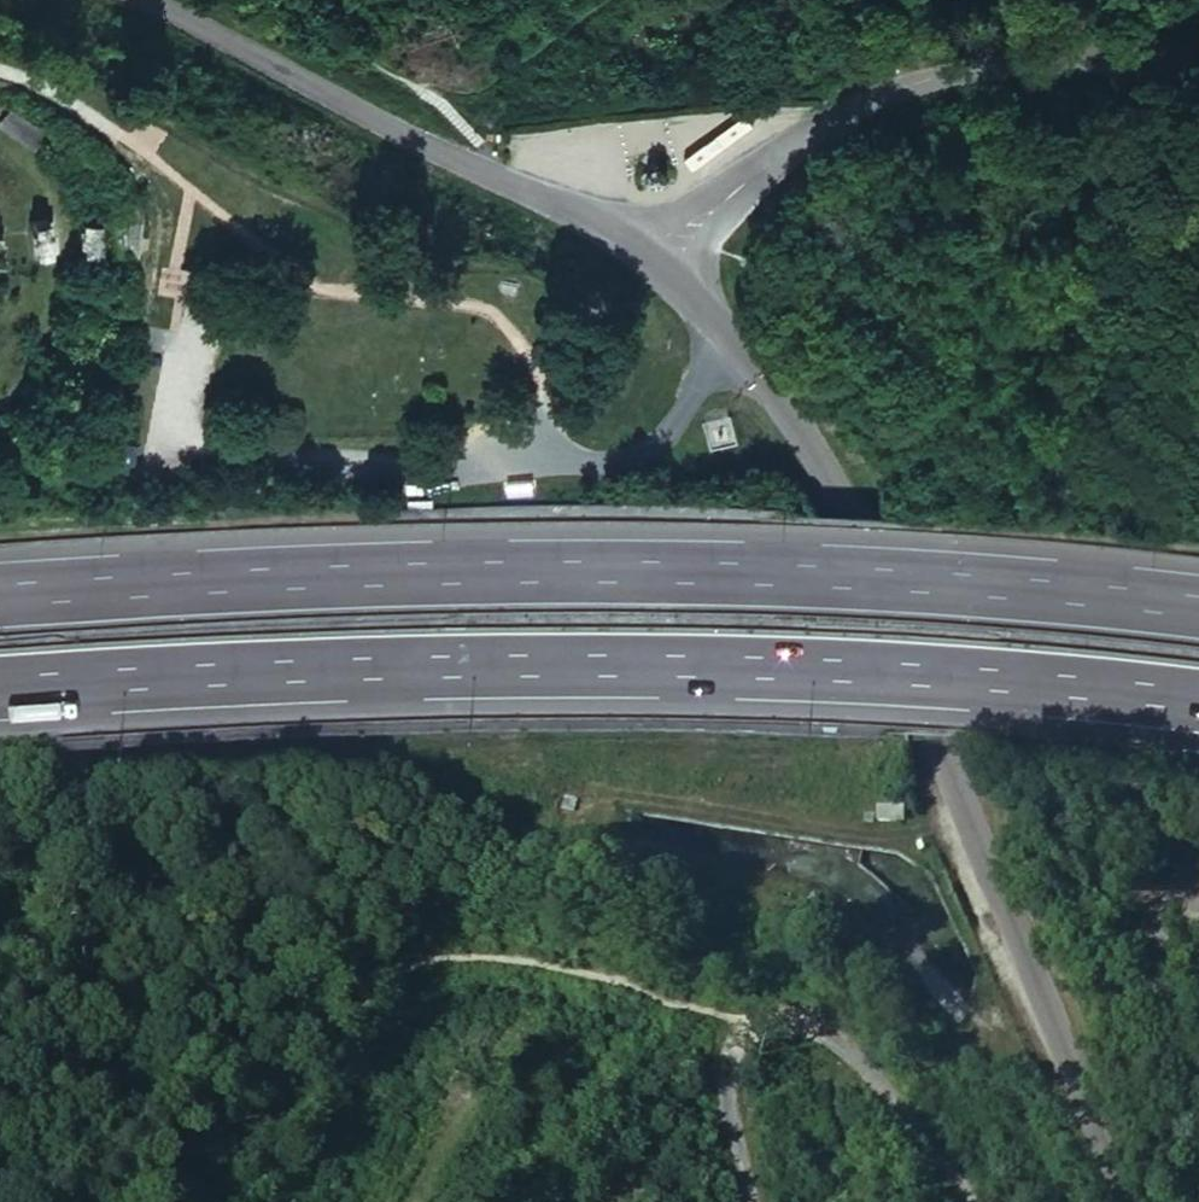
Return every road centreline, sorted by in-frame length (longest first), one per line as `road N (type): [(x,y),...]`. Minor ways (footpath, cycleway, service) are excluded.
road 1 (motorway): [(1198,614),(1062,599),(625,577),(430,578),(0,602)]
road 2 (motorway): [(0,695),(501,671),(903,682),(1198,709)]
road 3 (tertiary): [(668,280),(796,414),(869,522),(1132,1201)]
road 4 (tertiary): [(133,0),(484,172),(668,280)]
road 5 (tertiary): [(1198,68),(1022,79),(853,121),(759,186),(668,280)]
road 6 (unclassified): [(774,1201),(755,1036),(838,1028),(992,1201)]
road 7 (track): [(280,1105),(125,958),(63,968),(0,943)]
road 8 (track): [(115,143),(145,192),(155,233),(143,331),(155,437)]
road 9 (track): [(206,1201),(392,973)]
road 10 (track): [(651,993),(493,947),(433,947),(392,973)]
road 11 (track): [(1198,1071),(1158,937),(1163,915),(1181,902),(1198,907)]

